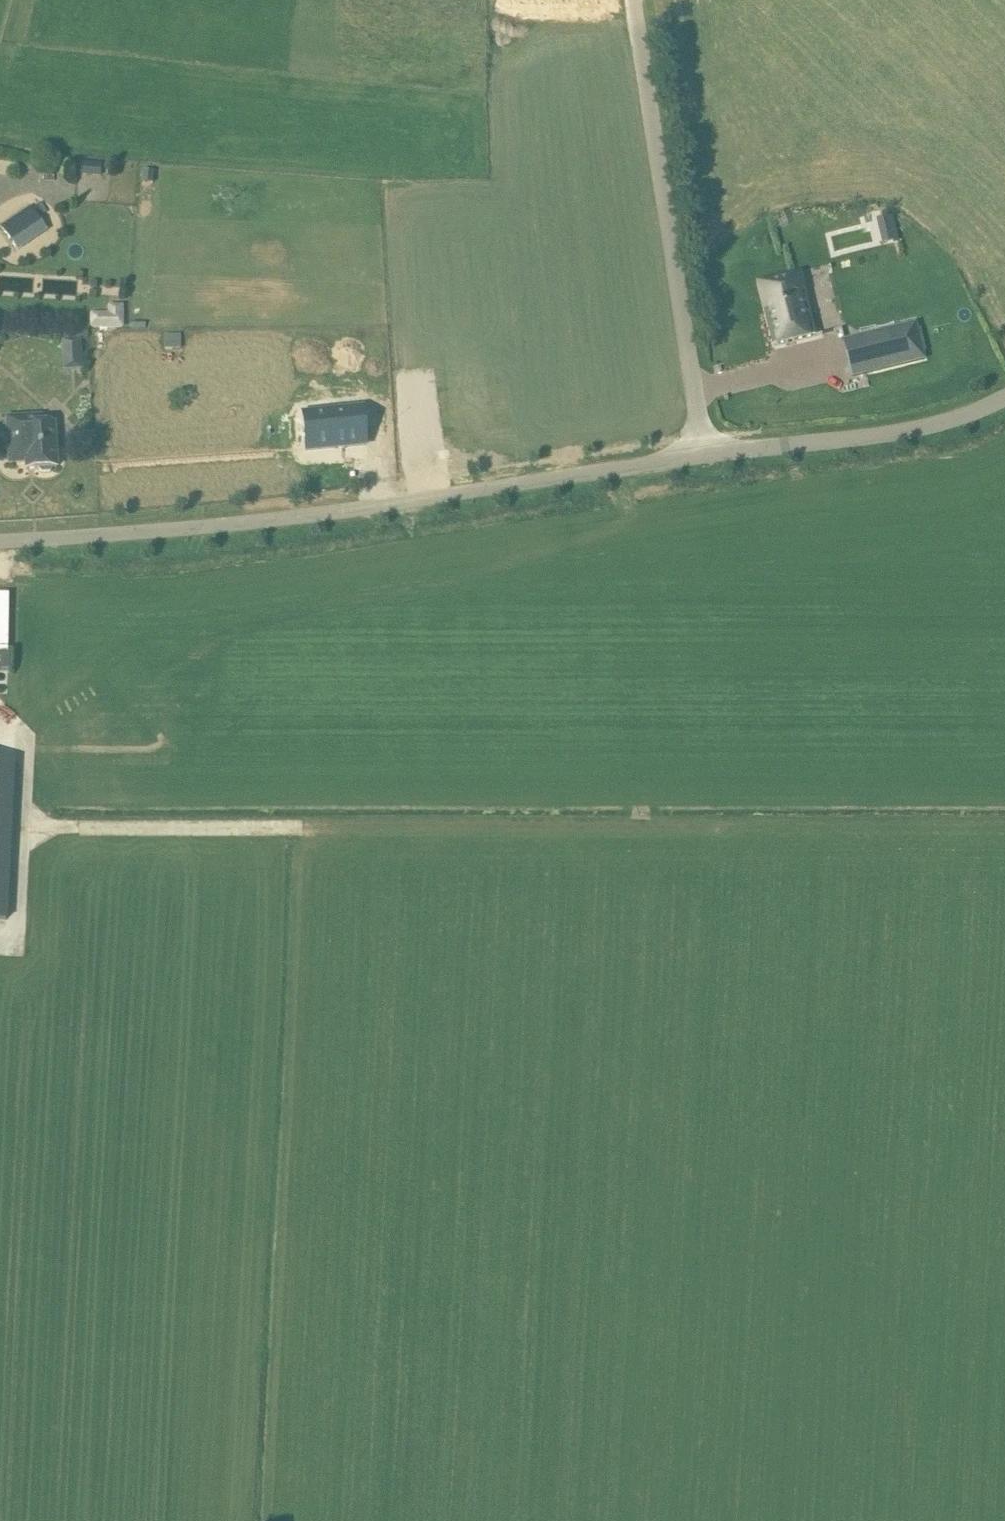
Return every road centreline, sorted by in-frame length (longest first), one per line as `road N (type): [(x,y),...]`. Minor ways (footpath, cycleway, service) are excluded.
road 1 (unclassified): [(0,541),(324,514),(705,455)]
road 2 (unclassified): [(705,455),(634,0)]
road 3 (unclassified): [(705,455),(934,426),(1004,398)]

